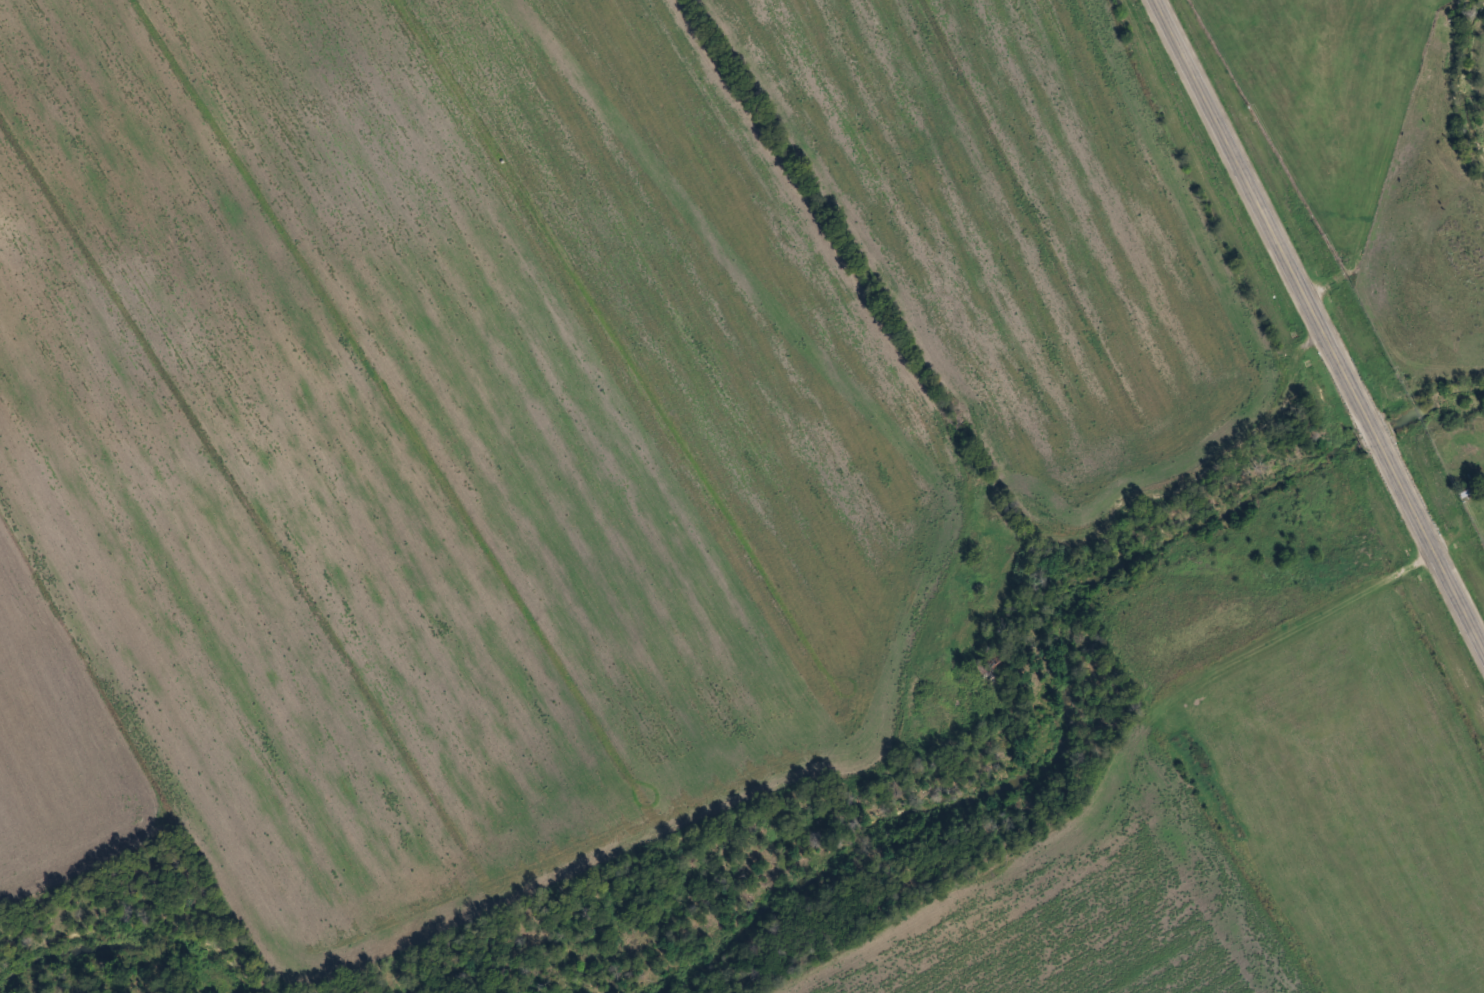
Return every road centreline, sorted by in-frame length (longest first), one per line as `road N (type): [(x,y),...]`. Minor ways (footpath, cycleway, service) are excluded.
road 1 (tertiary): [(1483,651),(1155,0)]

